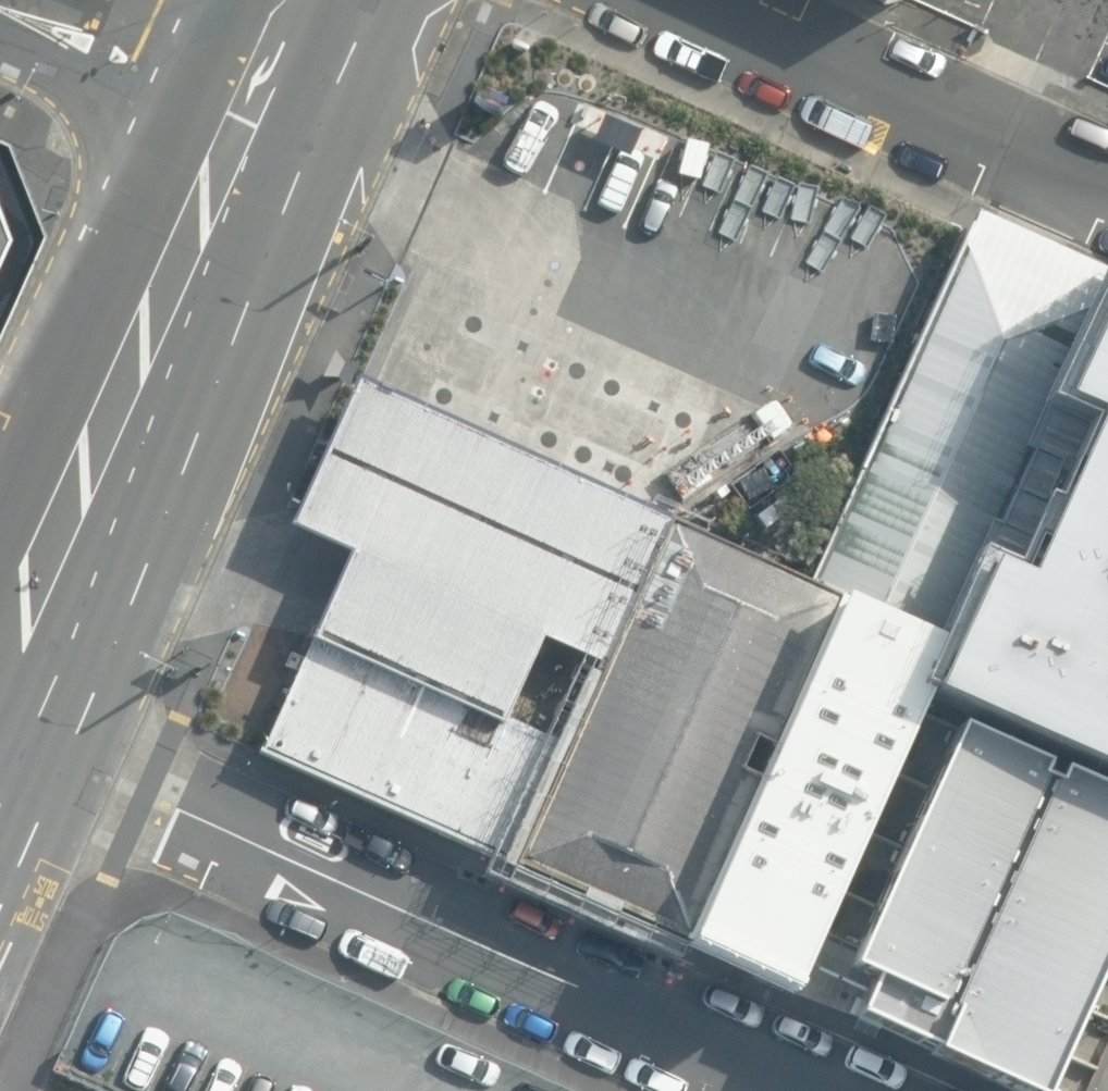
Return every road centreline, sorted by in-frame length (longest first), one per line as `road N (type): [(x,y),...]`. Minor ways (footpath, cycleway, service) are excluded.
road 1 (unclassified): [(812,1090),(0,723)]
road 2 (secondary): [(0,691),(251,108)]
road 3 (unclassified): [(697,0),(1107,181)]
road 4 (tertiary): [(3,0),(251,108)]

